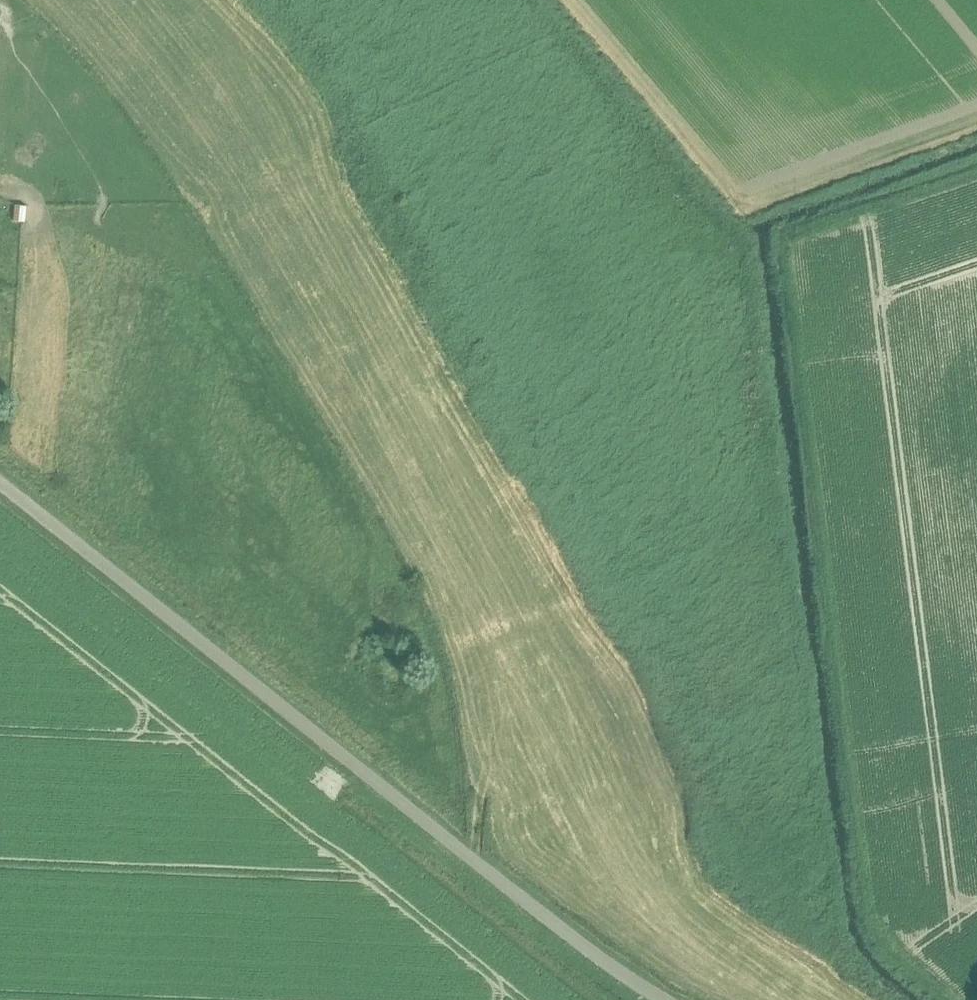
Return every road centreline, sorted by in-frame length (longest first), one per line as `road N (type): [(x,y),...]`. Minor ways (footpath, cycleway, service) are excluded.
road 1 (track): [(639,999),(0,478)]

